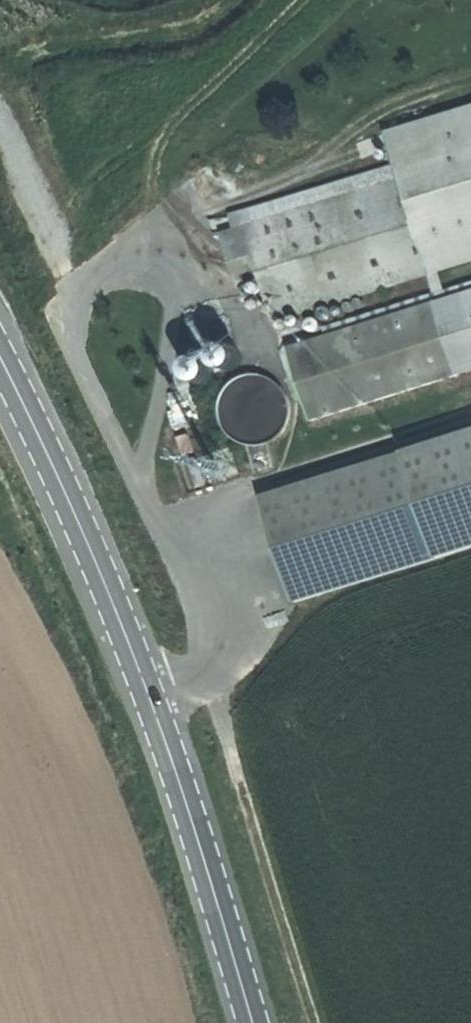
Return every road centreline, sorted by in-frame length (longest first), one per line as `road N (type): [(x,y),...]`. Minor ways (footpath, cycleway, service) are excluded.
road 1 (track): [(320,1022),(175,569),(40,325)]
road 2 (secondary): [(0,357),(109,579),(254,1022)]
road 3 (track): [(0,355),(184,206),(412,0)]

